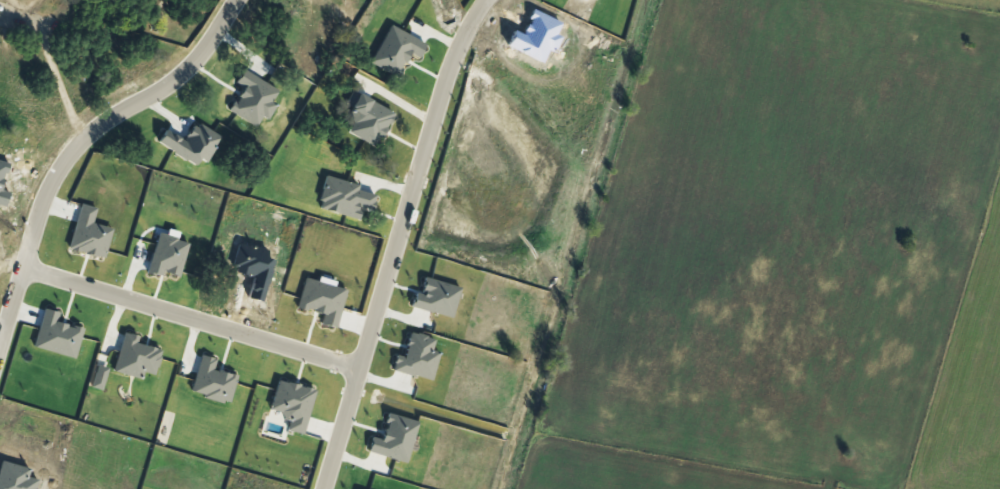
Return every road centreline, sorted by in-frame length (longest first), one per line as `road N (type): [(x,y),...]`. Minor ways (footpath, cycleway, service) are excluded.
road 1 (residential): [(321,488),(433,110),(458,38),(483,0)]
road 2 (residential): [(0,351),(61,163),(90,130),(181,70),(236,0)]
road 3 (residential): [(25,267),(356,368)]

